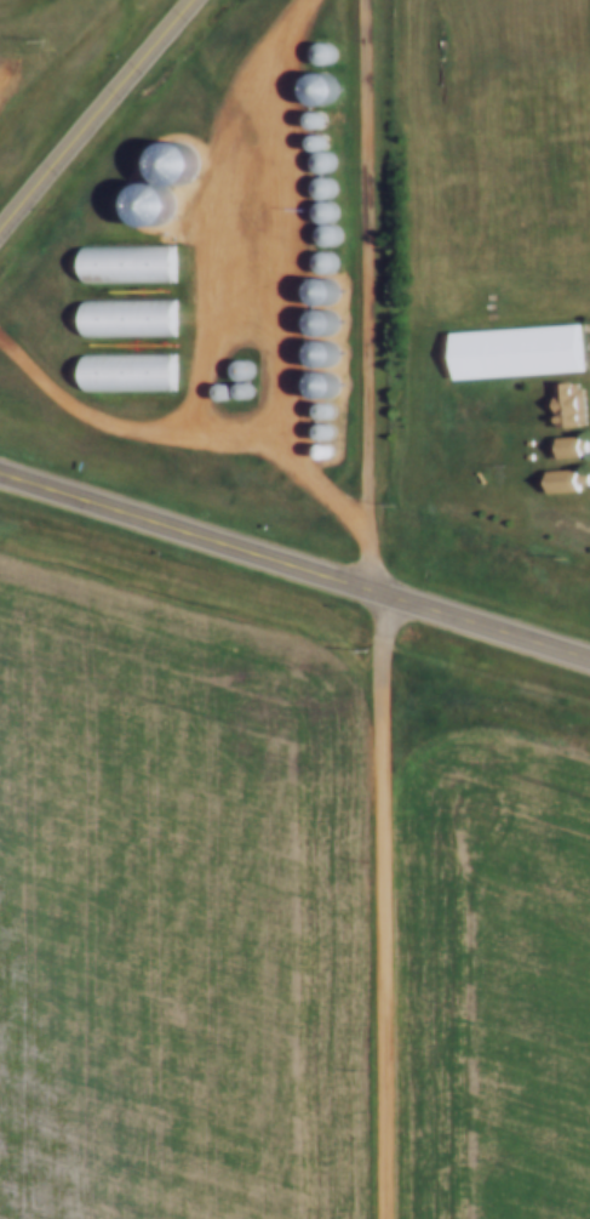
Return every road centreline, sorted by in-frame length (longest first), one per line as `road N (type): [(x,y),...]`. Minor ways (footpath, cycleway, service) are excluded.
road 1 (secondary): [(589,660),(0,479)]
road 2 (residential): [(376,589),(368,534),(368,0)]
road 3 (tertiary): [(193,0),(0,235)]

